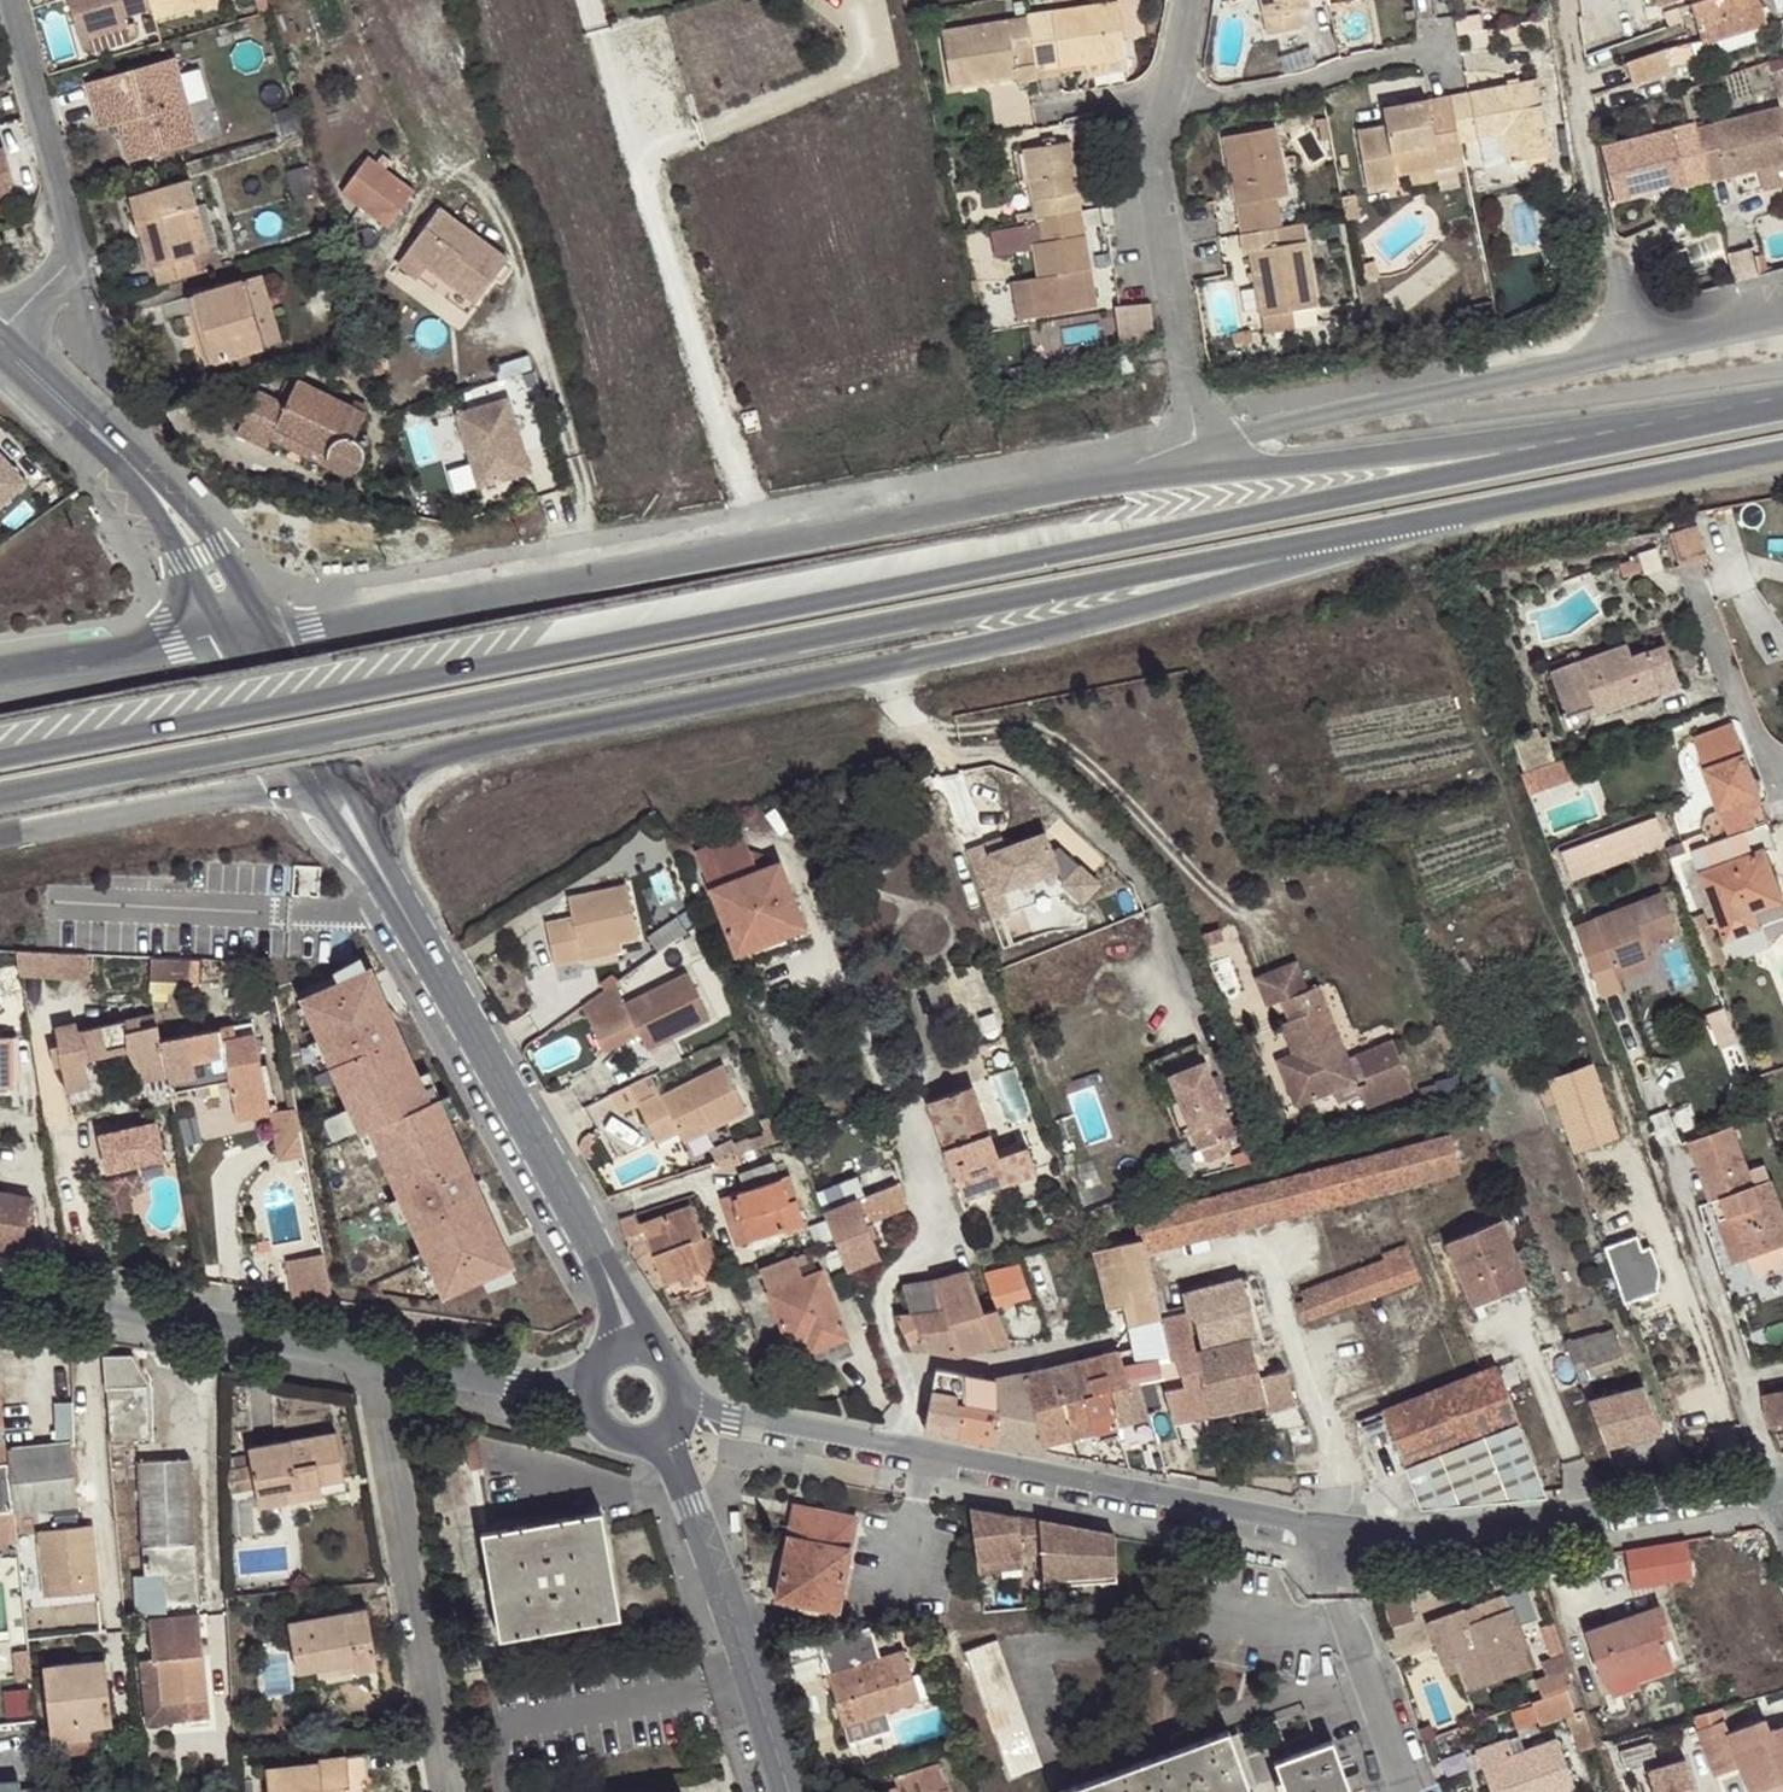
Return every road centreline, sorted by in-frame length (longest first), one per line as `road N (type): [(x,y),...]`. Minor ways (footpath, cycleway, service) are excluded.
road 1 (secondary): [(1782,404),(0,759)]
road 2 (secondary): [(0,792),(1589,486)]
road 3 (secondary): [(340,771),(1183,610),(1589,486)]
road 4 (secondary): [(1198,471),(753,540),(268,631)]
road 5 (tertiary): [(1324,1538),(684,1413)]
road 6 (unclassified): [(1782,315),(1246,436),(1198,471)]
road 7 (secondary): [(1782,402),(1198,471)]
road 8 (tertiary): [(406,916),(491,1059),(637,1348)]
road 9 (tertiary): [(1769,1495),(1378,1548),(1324,1538)]
road 10 (residential): [(442,1791),(376,1363)]
road 11 (residential): [(376,1363),(0,1300)]
road 12 (residential): [(0,333),(44,295),(75,244),(9,0)]
road 13 (tertiary): [(660,1444),(684,1490),(784,1791)]
road 14 (residential): [(1166,110),(1165,242),(1198,471)]
road 15 (secondary): [(0,839),(307,778)]
road 16 (residential): [(1436,54),(1166,110)]
road 17 (residential): [(1324,1538),(1411,1791)]
road 18 (tertiary): [(268,631),(180,500),(115,450)]
road 19 (residential): [(1691,572),(1774,784),(1782,781)]
road 20 (unclassified): [(226,639),(0,682)]
road 21 (tertiary): [(115,450),(226,639)]
road 22 (residential): [(583,1391),(376,1363)]
road 23 (secondary): [(1589,486),(1782,449)]
road 24 (tertiary): [(307,778),(406,916)]
road 25 (tertiary): [(226,639),(307,778)]
road 26 (tertiary): [(406,916),(340,771)]
road 27 (tertiary): [(340,771),(268,631)]
road 28 (tertiary): [(0,347),(115,450)]

